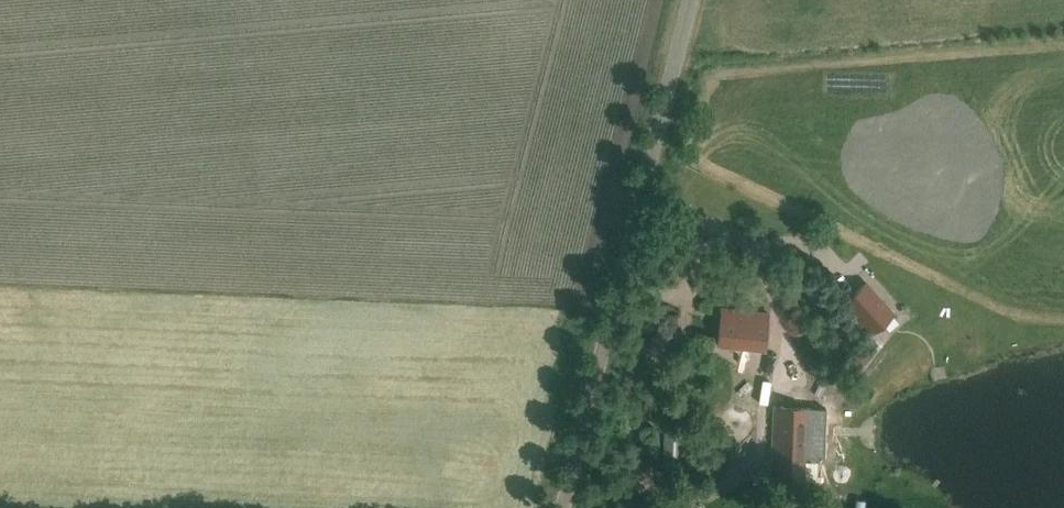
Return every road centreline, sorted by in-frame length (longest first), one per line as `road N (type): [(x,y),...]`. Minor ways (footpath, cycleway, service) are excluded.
road 1 (unclassified): [(565,507),(690,0)]

